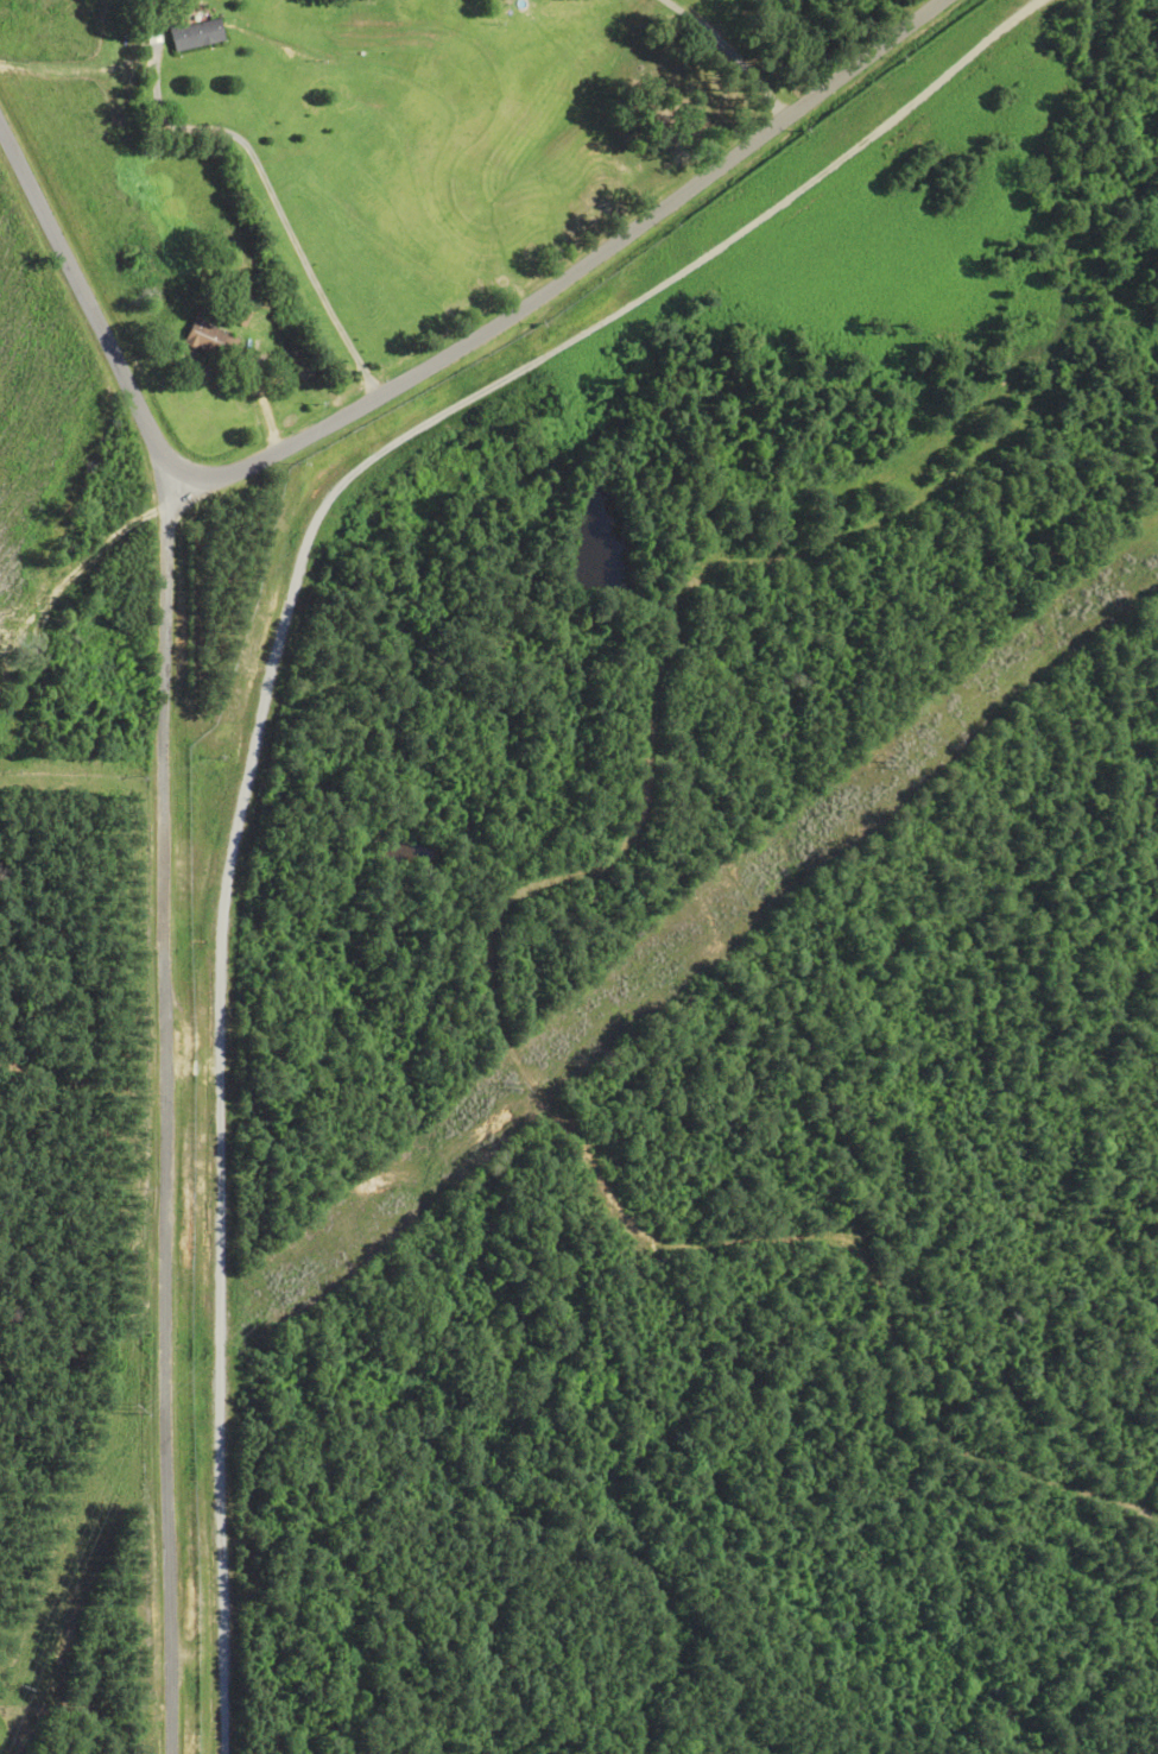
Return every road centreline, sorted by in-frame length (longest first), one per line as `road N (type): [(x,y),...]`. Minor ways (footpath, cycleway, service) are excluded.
road 1 (residential): [(170,1753),(170,534),(182,463)]
road 2 (tertiary): [(182,463),(215,475),(245,469),(420,373),(678,198),(946,0)]
road 3 (tertiary): [(0,112),(157,437),(182,463)]

